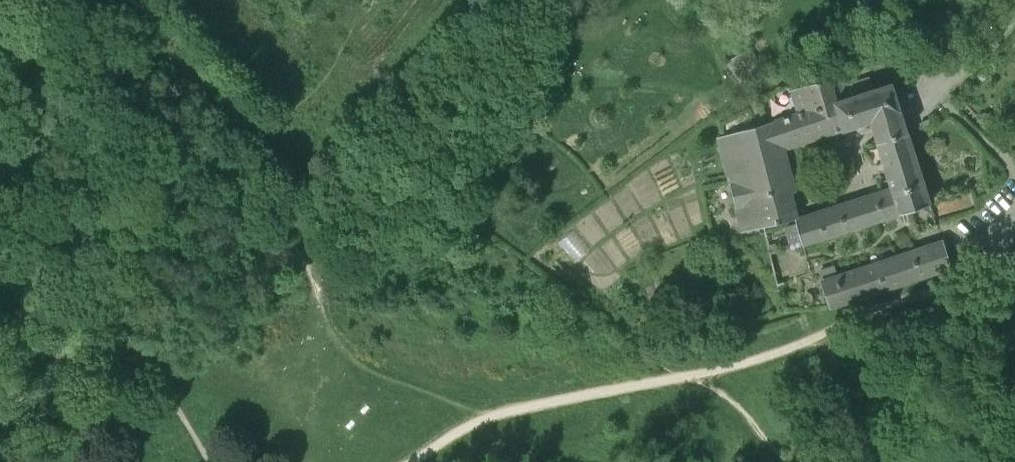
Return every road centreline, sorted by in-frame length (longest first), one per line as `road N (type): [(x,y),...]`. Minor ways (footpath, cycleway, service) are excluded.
road 1 (track): [(403,461),(484,413),(747,360),(939,290),(955,273),(960,248)]

